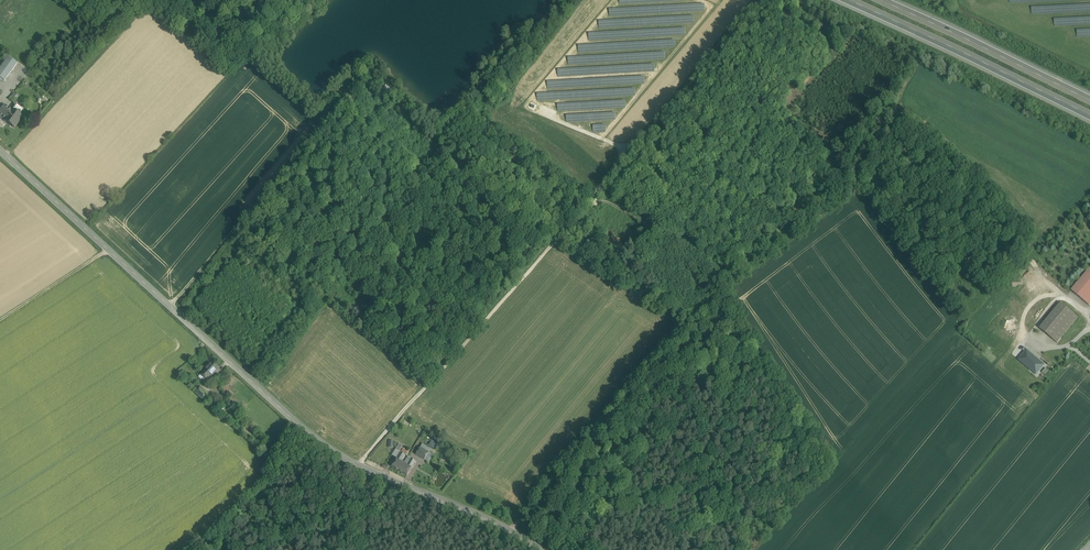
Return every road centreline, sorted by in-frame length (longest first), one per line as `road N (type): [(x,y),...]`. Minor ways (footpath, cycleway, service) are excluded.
road 1 (tertiary): [(542,549),(325,445),(0,150)]
road 2 (motorway): [(842,0),(1089,119)]
road 3 (motorway): [(1089,98),(877,0)]
road 4 (track): [(0,320),(107,249)]

